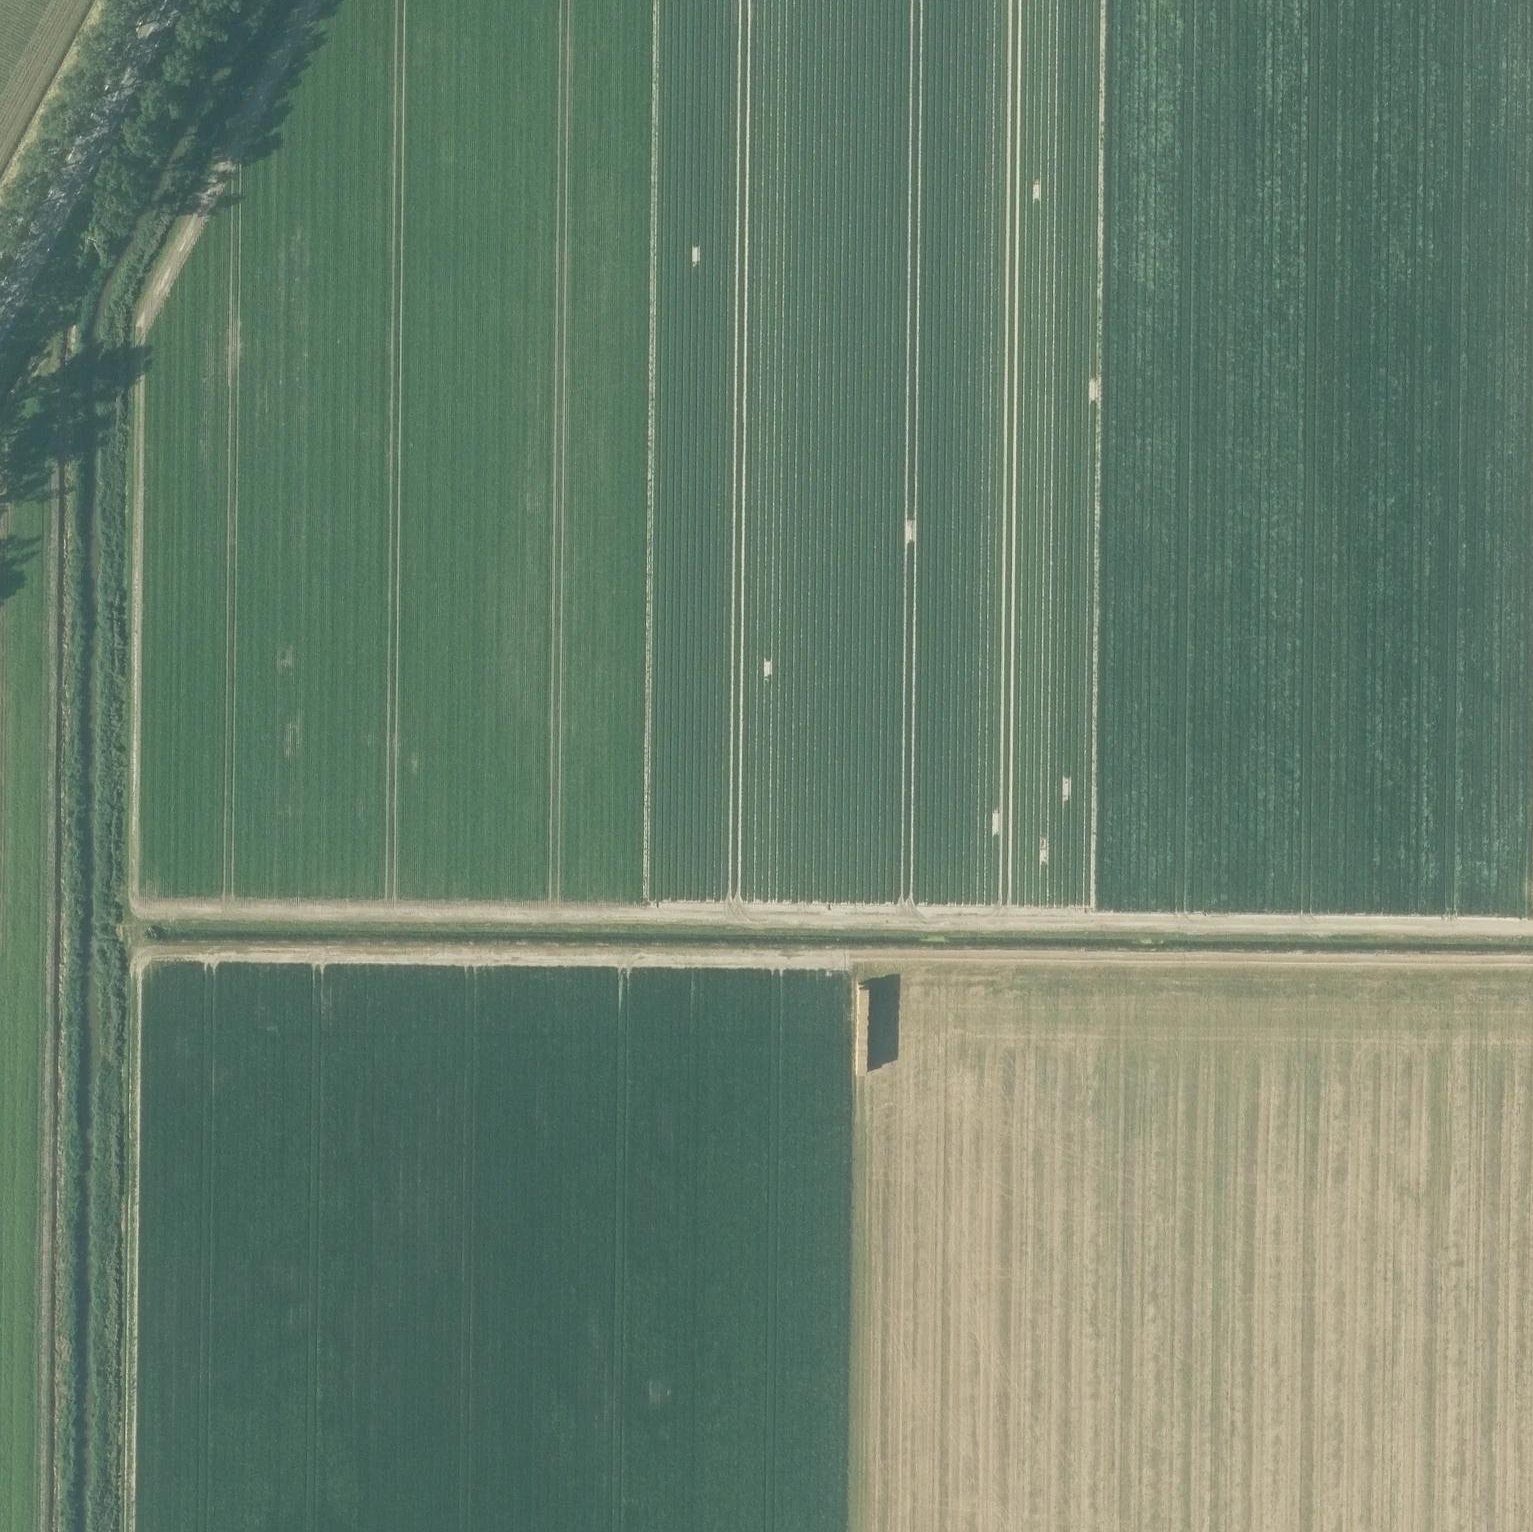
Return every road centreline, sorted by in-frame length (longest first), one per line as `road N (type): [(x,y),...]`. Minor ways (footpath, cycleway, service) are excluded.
road 1 (secondary): [(0,315),(166,0)]

